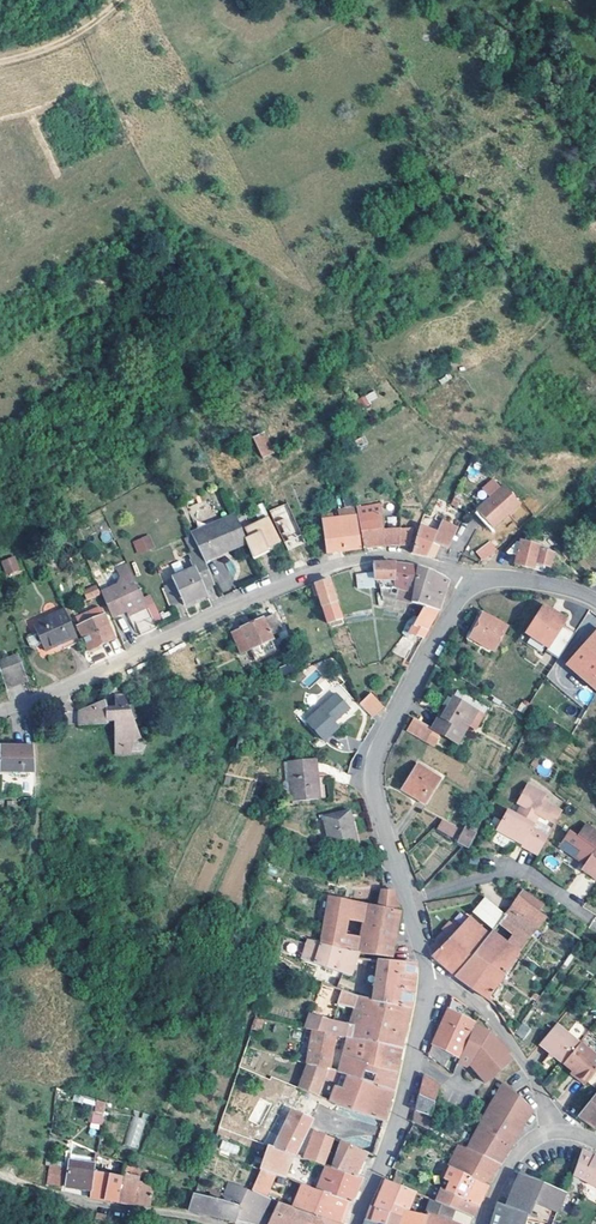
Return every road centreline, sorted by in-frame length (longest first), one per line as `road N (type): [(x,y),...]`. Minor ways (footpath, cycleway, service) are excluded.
road 1 (residential): [(0,715),(331,567),(410,559),(474,585)]
road 2 (residential): [(410,900),(373,766),(458,601),(474,585)]
road 3 (residential): [(358,1223),(400,1126),(427,986)]
road 4 (residential): [(427,986),(457,990),(505,1031),(554,1132)]
road 5 (residential): [(410,900),(504,873),(534,877),(595,923)]
road 6 (track): [(474,585),(595,461)]
road 7 (residential): [(65,1198),(217,1223)]
road 8 (track): [(0,64),(71,44),(123,0)]
road 9 (residential): [(474,585),(549,586),(595,602)]
road 10 (residential): [(484,1223),(508,1164),(536,1137),(554,1132)]

